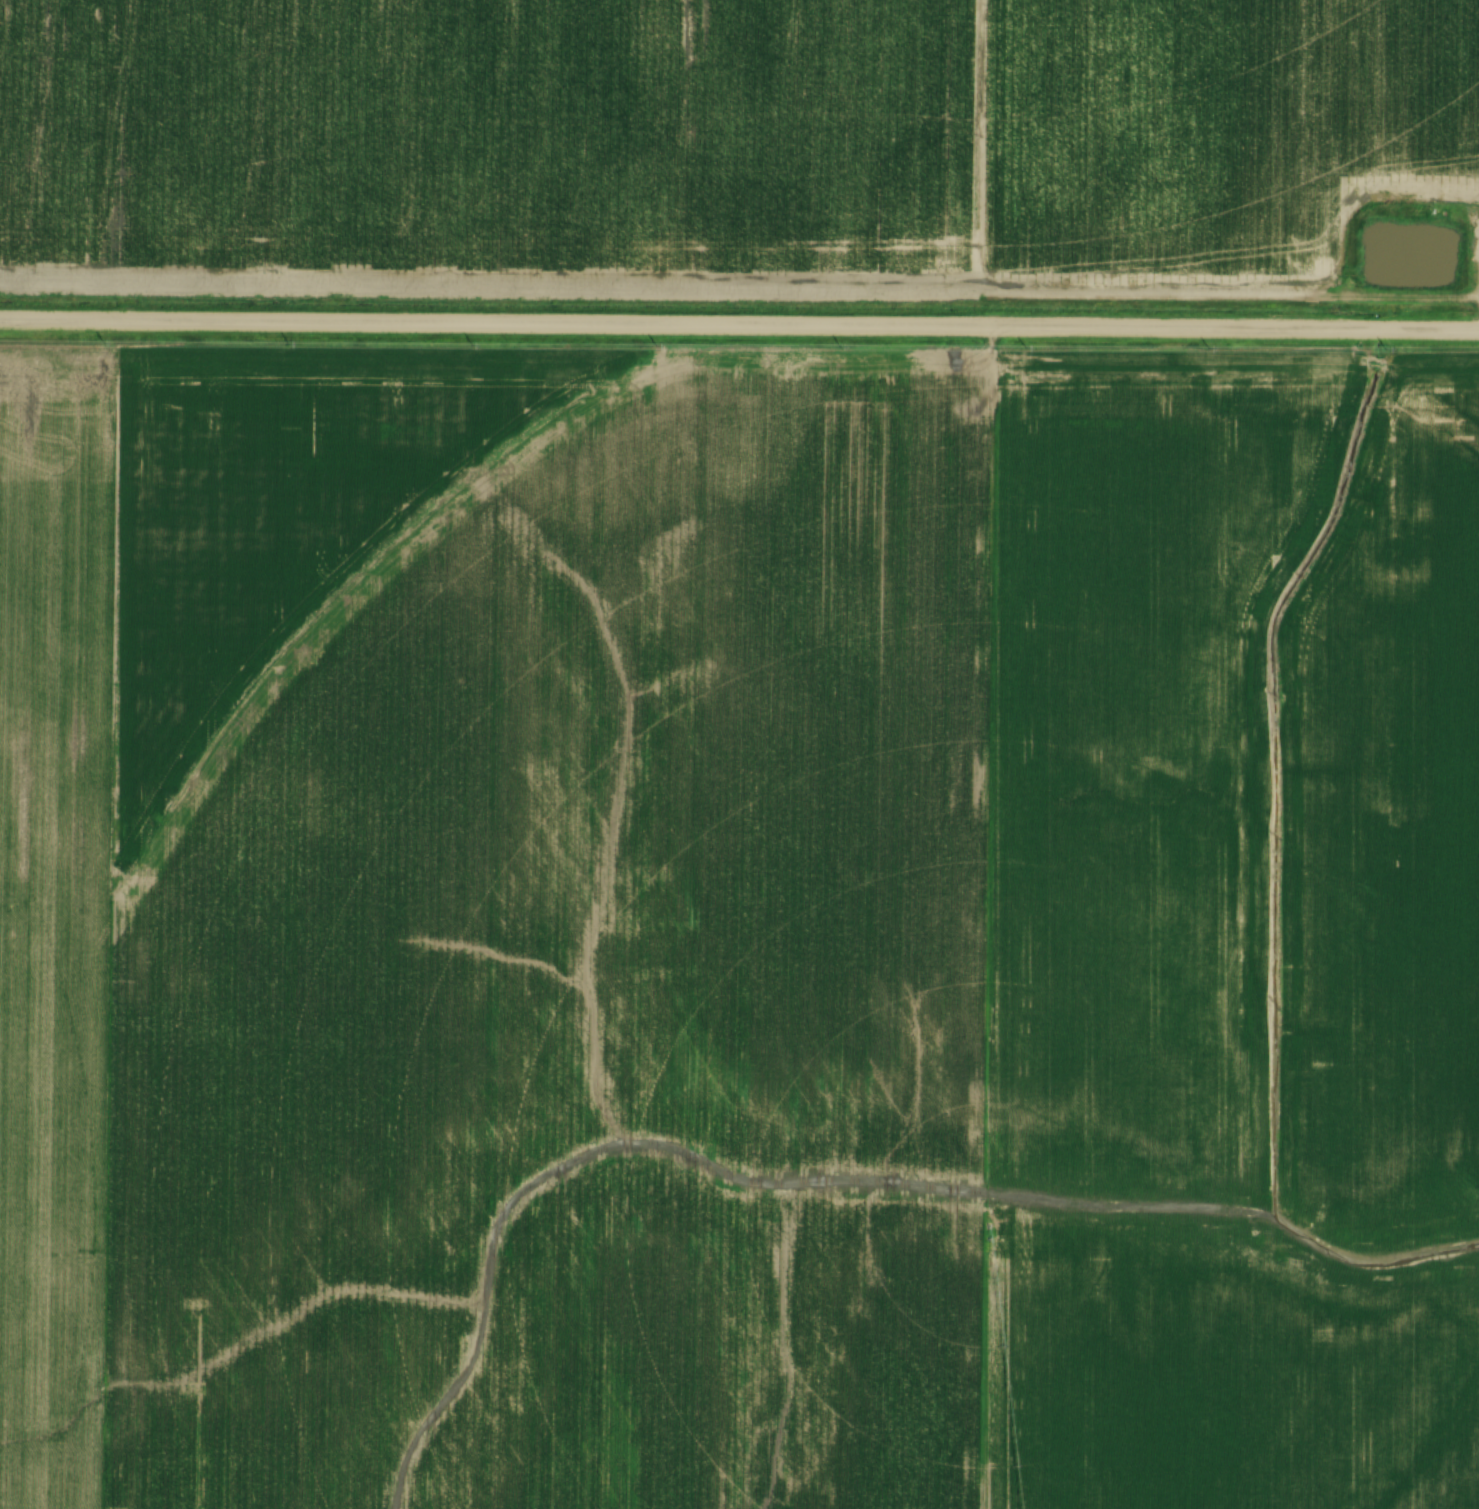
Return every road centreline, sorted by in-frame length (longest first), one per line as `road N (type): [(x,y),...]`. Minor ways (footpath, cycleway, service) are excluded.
road 1 (residential): [(0,326),(1478,333)]

